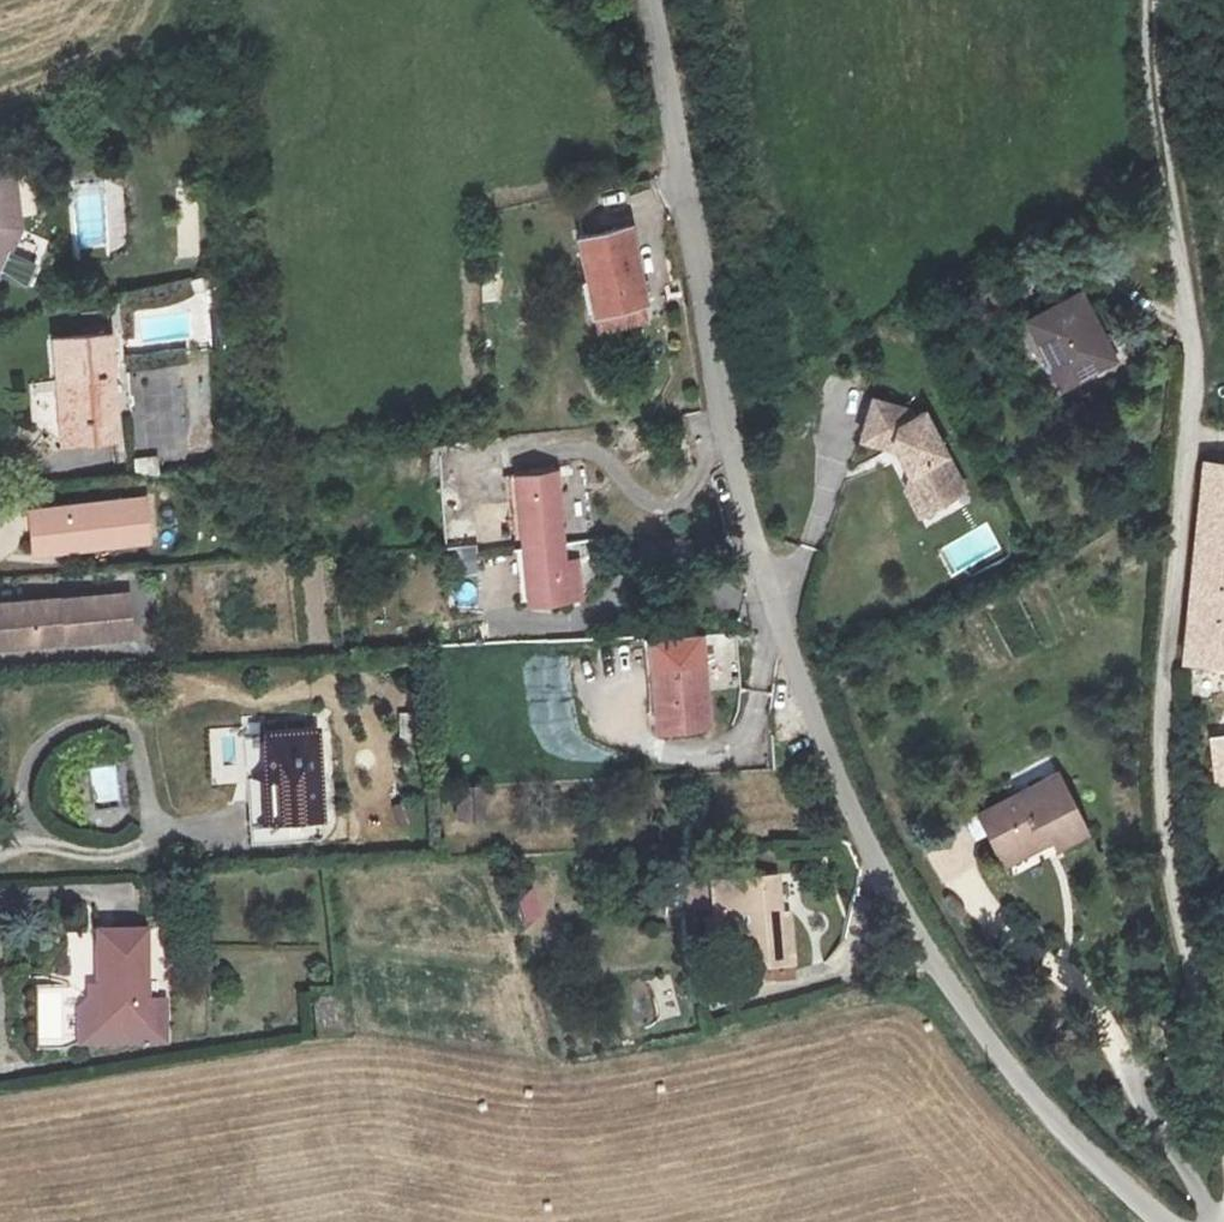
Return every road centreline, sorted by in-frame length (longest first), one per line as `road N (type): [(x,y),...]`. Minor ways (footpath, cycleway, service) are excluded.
road 1 (unclassified): [(1166,1221),(1063,1135),(931,955),(843,791),(774,603),(732,451),(650,0)]
road 2 (track): [(1150,0),(1156,100),(1193,336),(1159,693),(1160,801),(1223,1122)]

